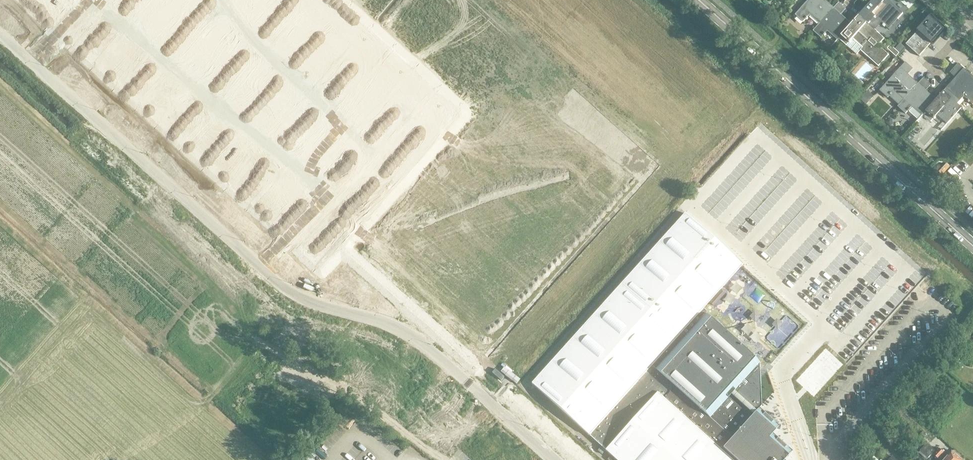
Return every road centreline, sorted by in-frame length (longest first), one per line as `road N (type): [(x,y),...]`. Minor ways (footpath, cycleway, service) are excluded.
road 1 (unclassified): [(555,459),(407,333),(277,284),(0,35)]
road 2 (secondary): [(832,118),(972,245)]
road 3 (secondary): [(832,118),(700,0)]

